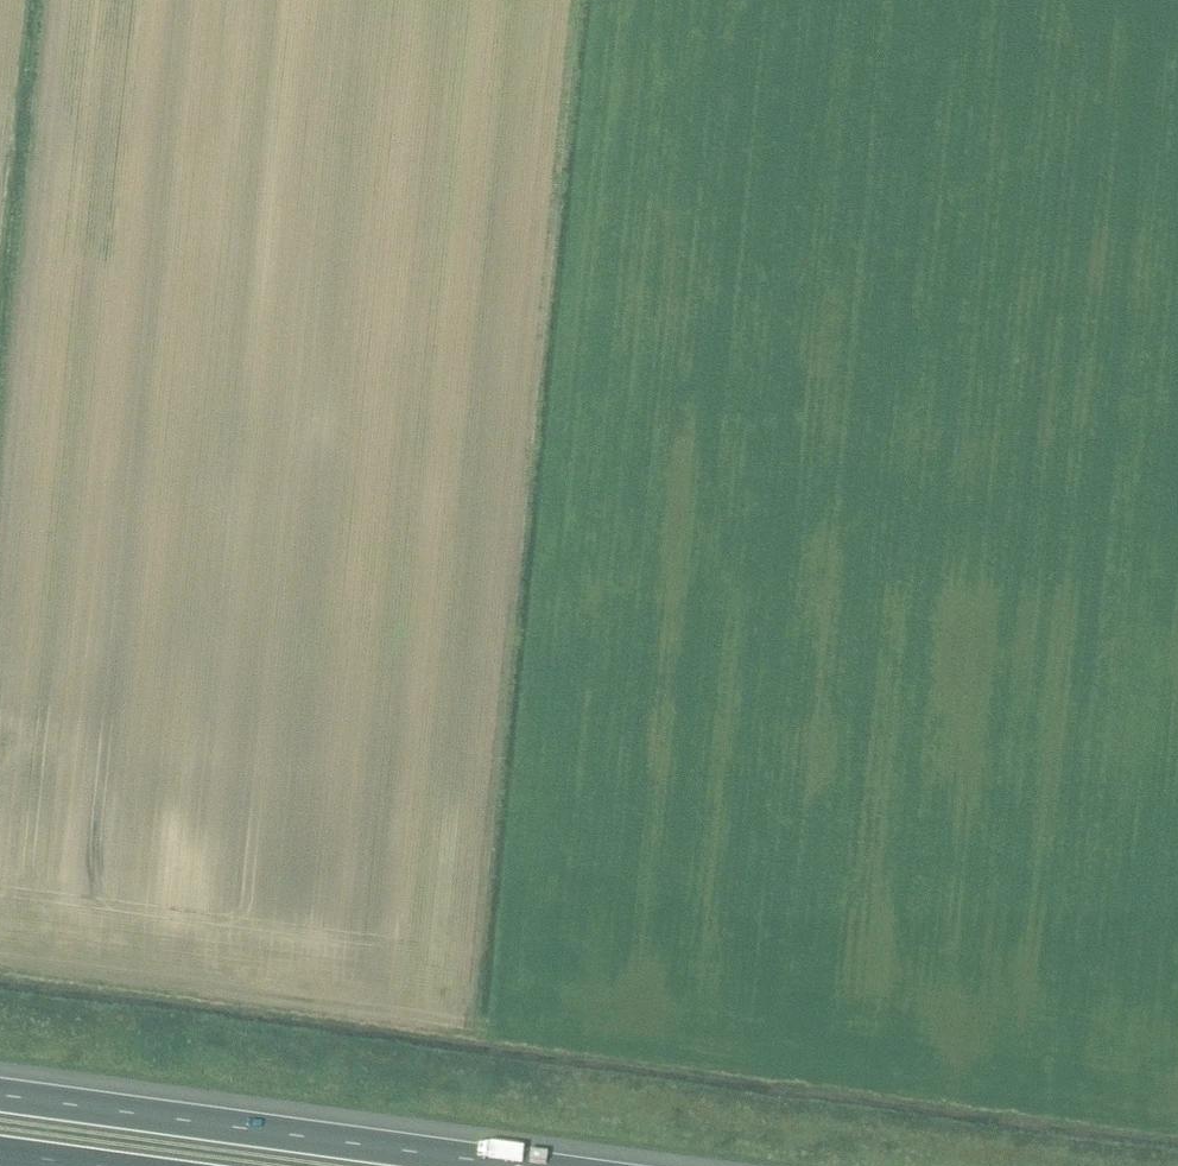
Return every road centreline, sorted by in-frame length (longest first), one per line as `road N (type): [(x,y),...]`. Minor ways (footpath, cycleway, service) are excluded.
road 1 (motorway): [(526,1165),(0,1094)]

